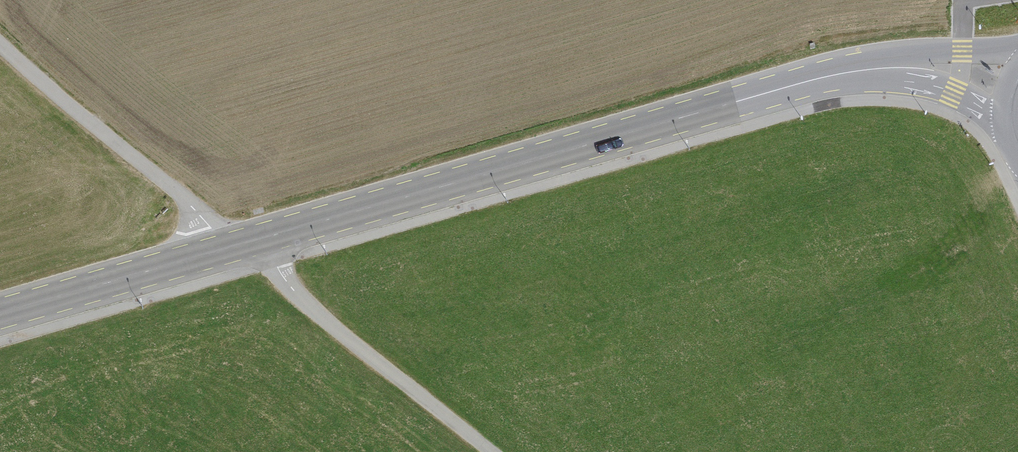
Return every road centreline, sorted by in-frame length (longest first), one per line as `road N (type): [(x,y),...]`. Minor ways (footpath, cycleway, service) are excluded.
road 1 (primary): [(847,73),(268,239)]
road 2 (unclassified): [(268,239),(302,302),(486,451)]
road 3 (primary): [(268,239),(0,313)]
road 4 (primary): [(1017,56),(920,53),(847,73)]
road 5 (primary): [(847,73),(920,81),(1010,118)]

